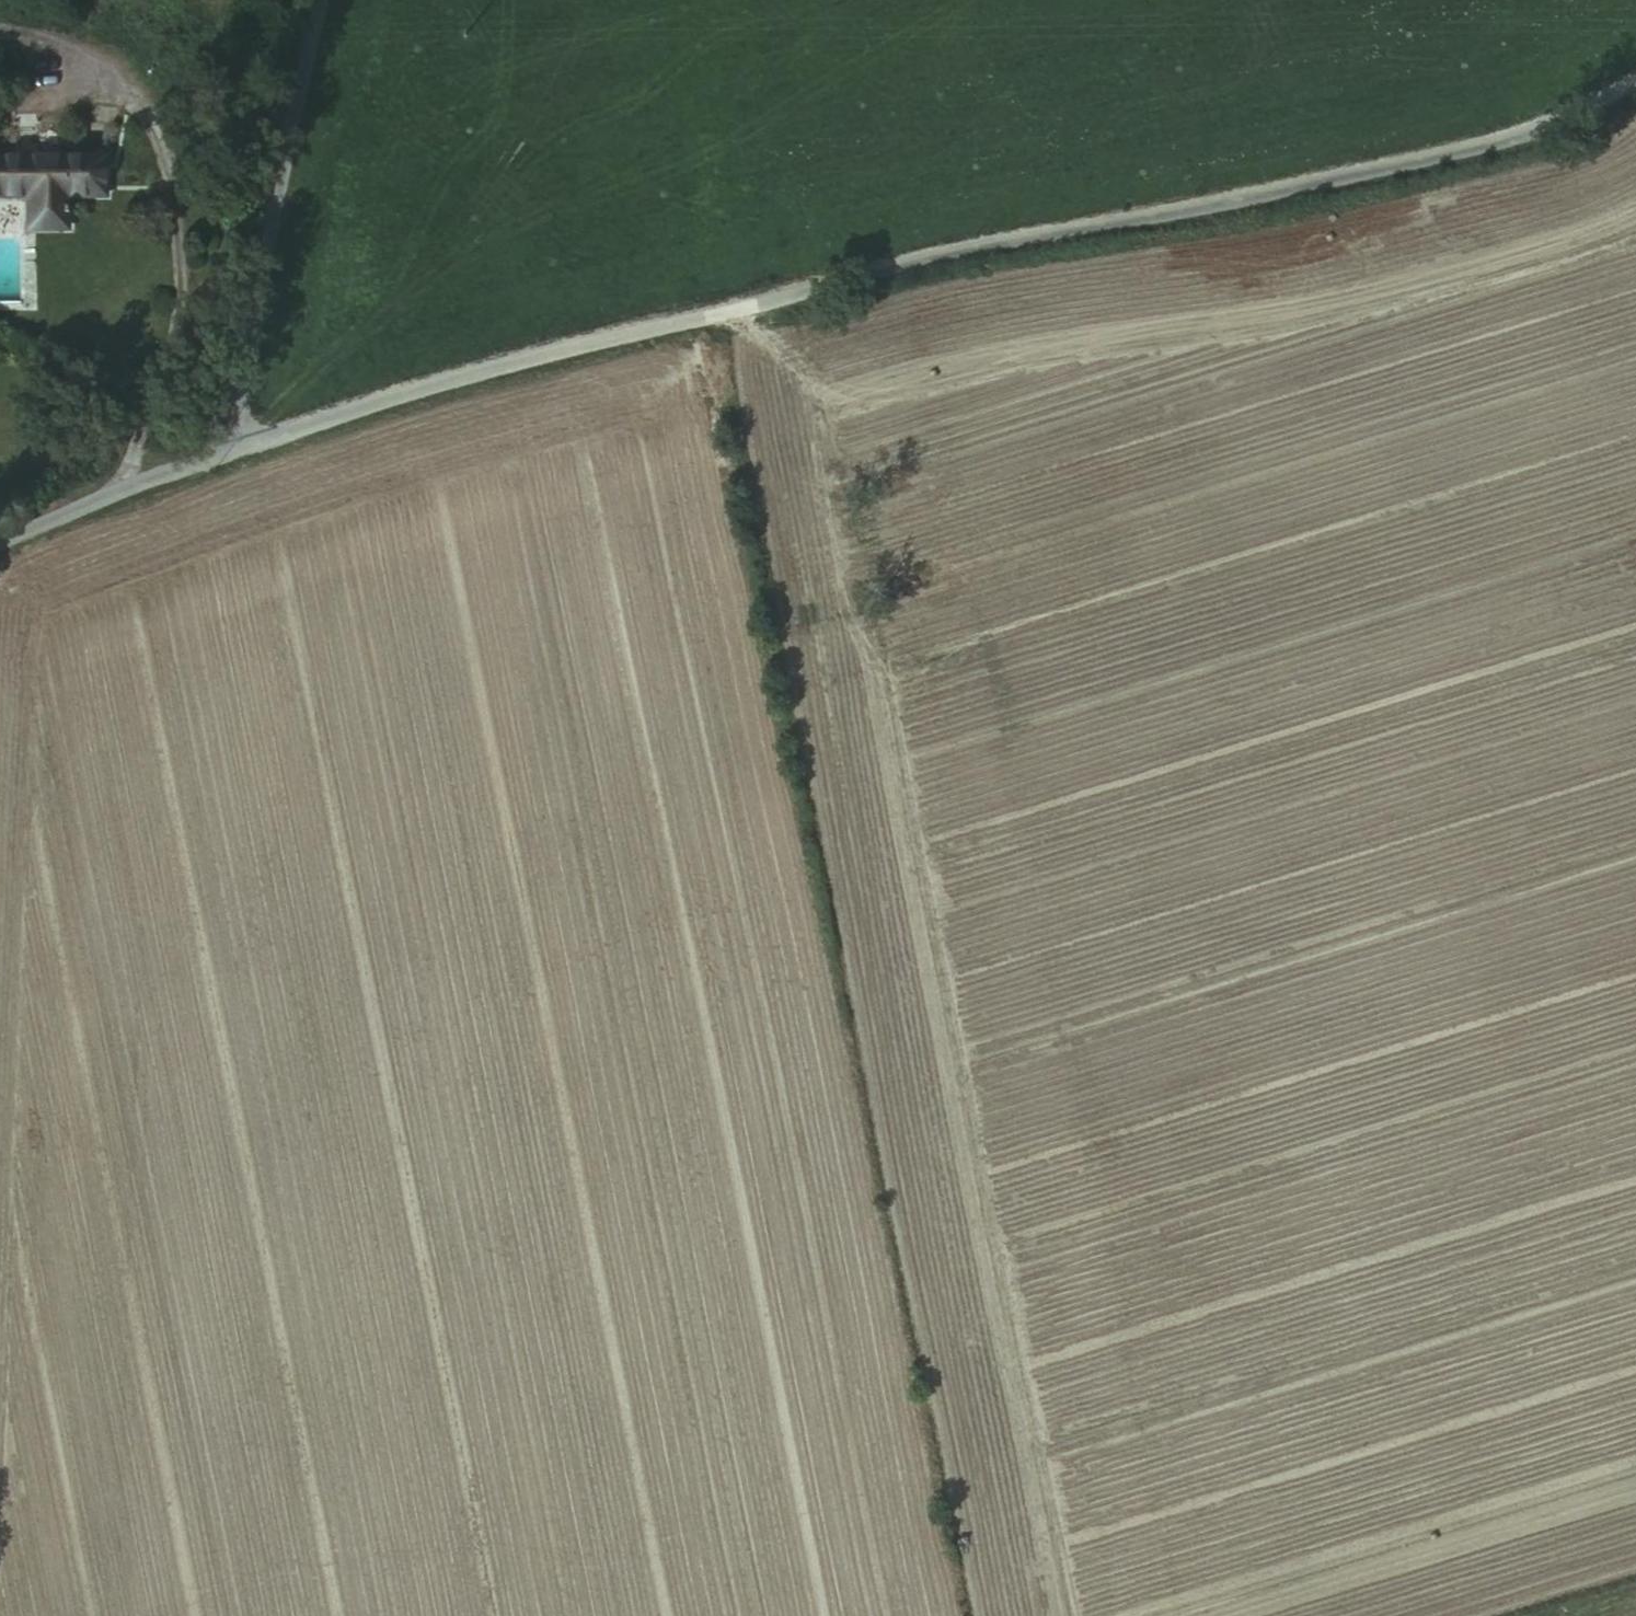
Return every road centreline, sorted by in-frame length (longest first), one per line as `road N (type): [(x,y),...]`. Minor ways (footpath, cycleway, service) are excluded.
road 1 (unclassified): [(0,534),(246,441),(534,351),(825,287),(923,256),(1466,146),(1570,114),(1635,78)]
road 2 (track): [(246,441),(280,160),(321,0)]

